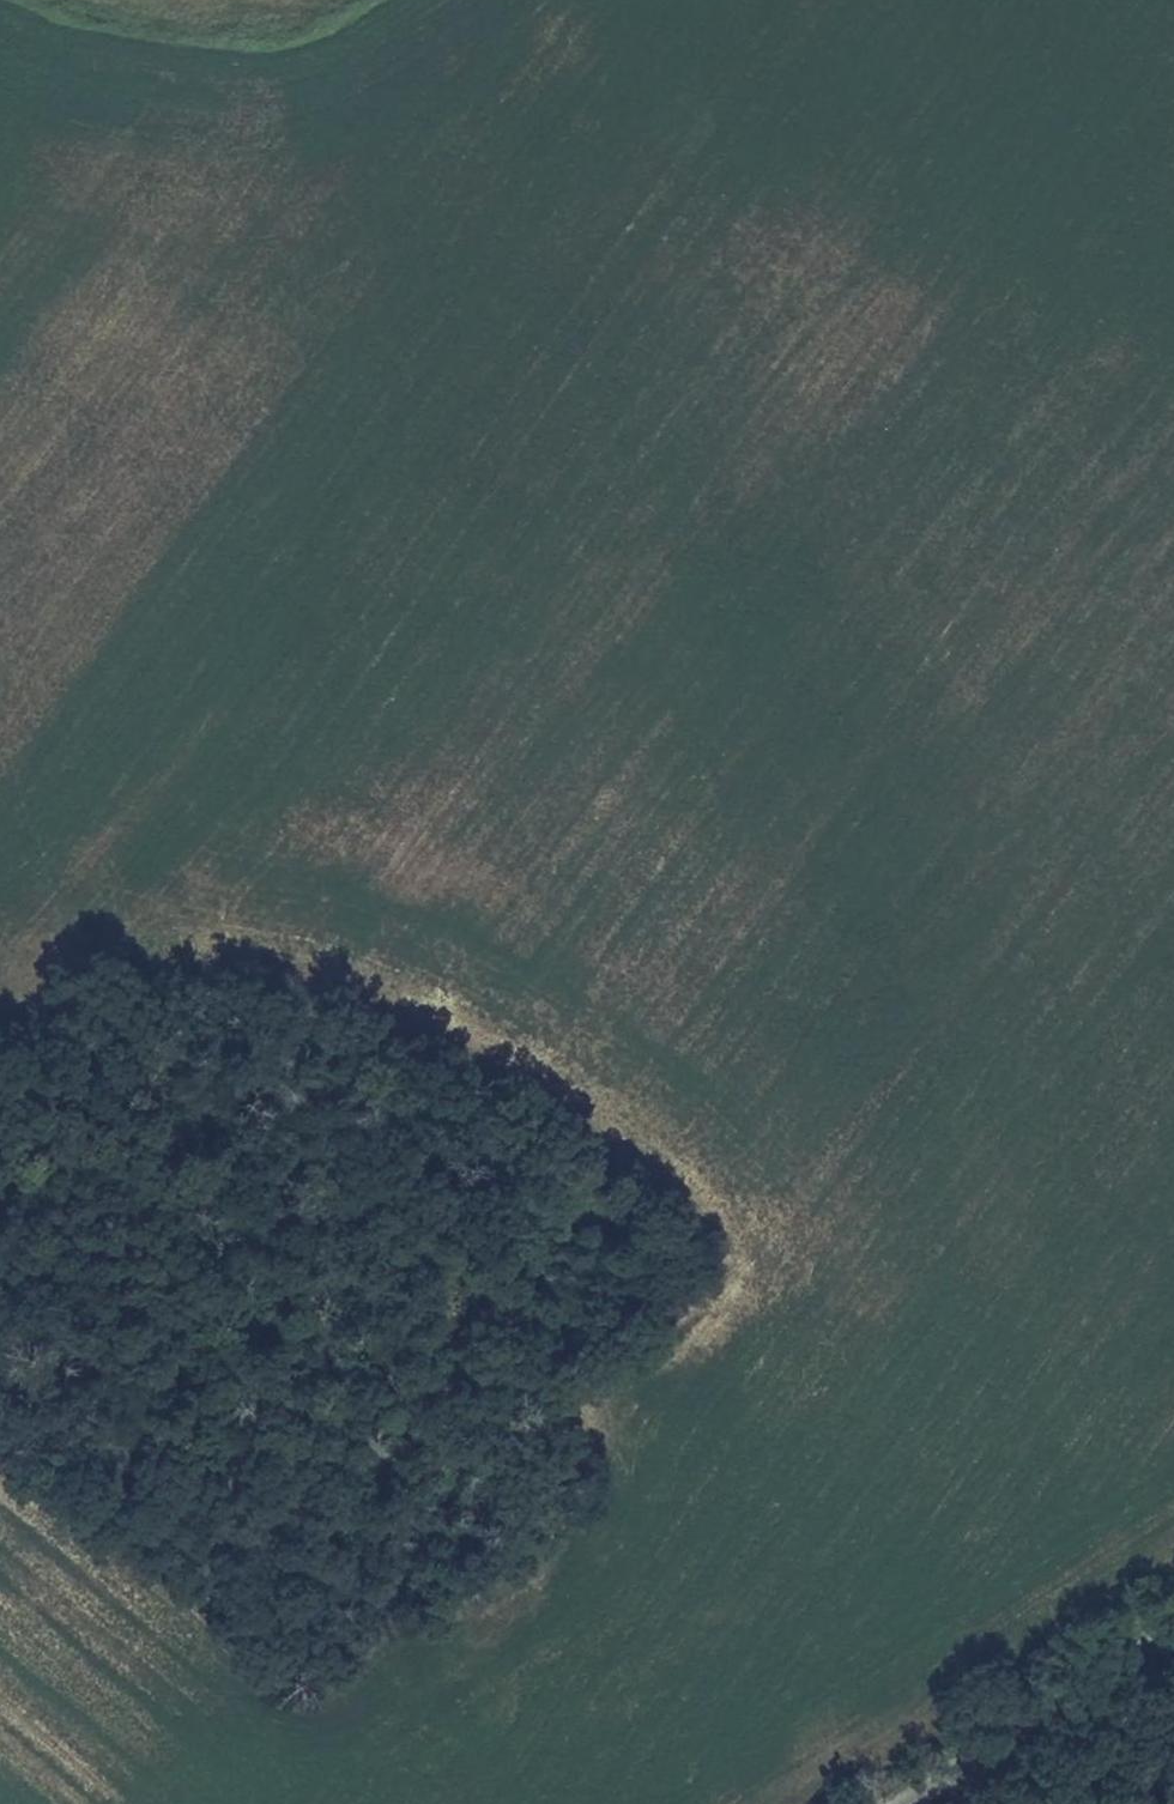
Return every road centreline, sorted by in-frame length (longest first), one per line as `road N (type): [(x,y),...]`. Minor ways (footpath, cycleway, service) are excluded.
road 1 (unclassified): [(1173,1627),(902,1803)]

